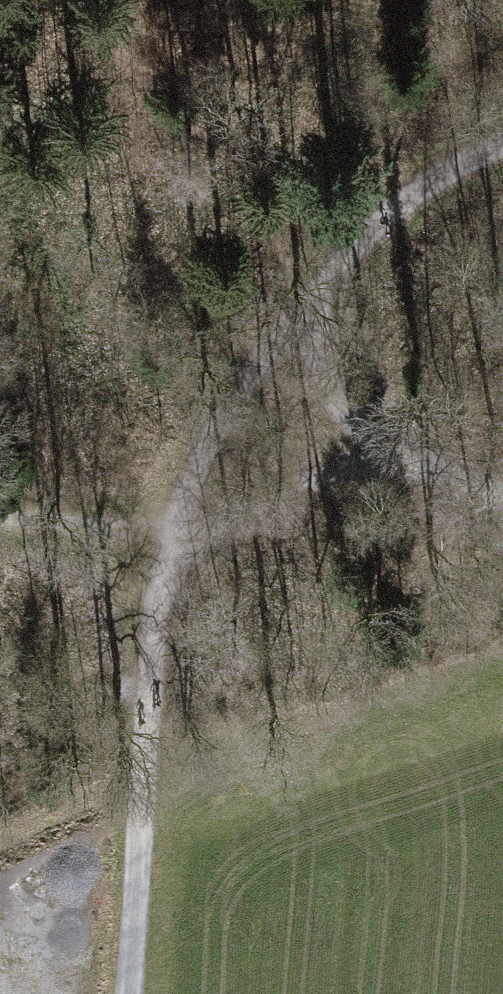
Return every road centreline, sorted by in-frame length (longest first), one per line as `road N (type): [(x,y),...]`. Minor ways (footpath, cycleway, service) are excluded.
road 1 (track): [(127,993),(148,742),(150,555),(335,243),(502,142)]
road 2 (track): [(0,519),(150,555),(370,451),(502,499)]
road 3 (track): [(370,451),(328,392),(302,298)]

